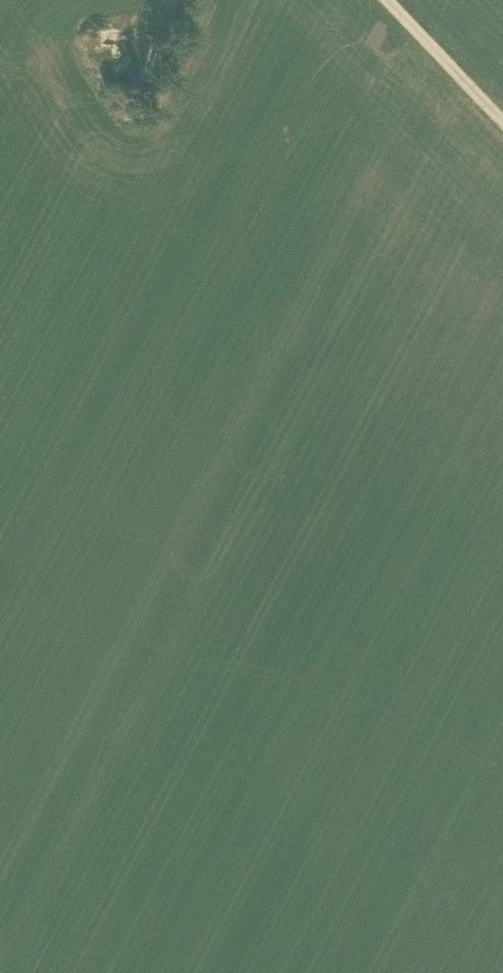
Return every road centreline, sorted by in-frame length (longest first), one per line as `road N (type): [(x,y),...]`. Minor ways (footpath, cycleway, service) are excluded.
road 1 (track): [(502,128),(380,0)]

